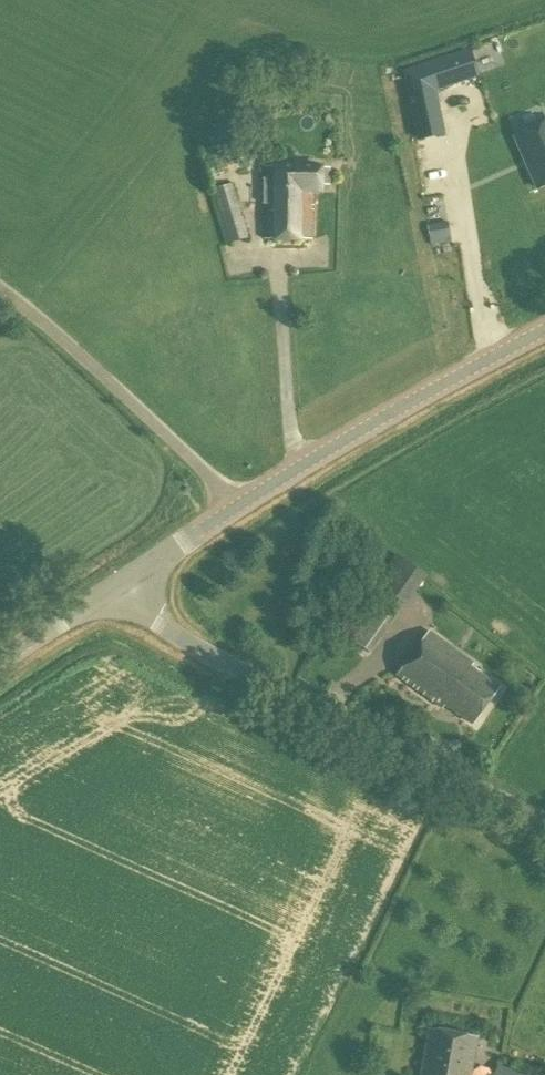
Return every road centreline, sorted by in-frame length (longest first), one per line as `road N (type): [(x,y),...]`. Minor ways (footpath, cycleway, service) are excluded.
road 1 (tertiary): [(125,584),(307,461),(544,329)]
road 2 (unclassified): [(544,824),(216,658),(154,619),(125,584)]
road 3 (tertiary): [(0,664),(125,584)]

